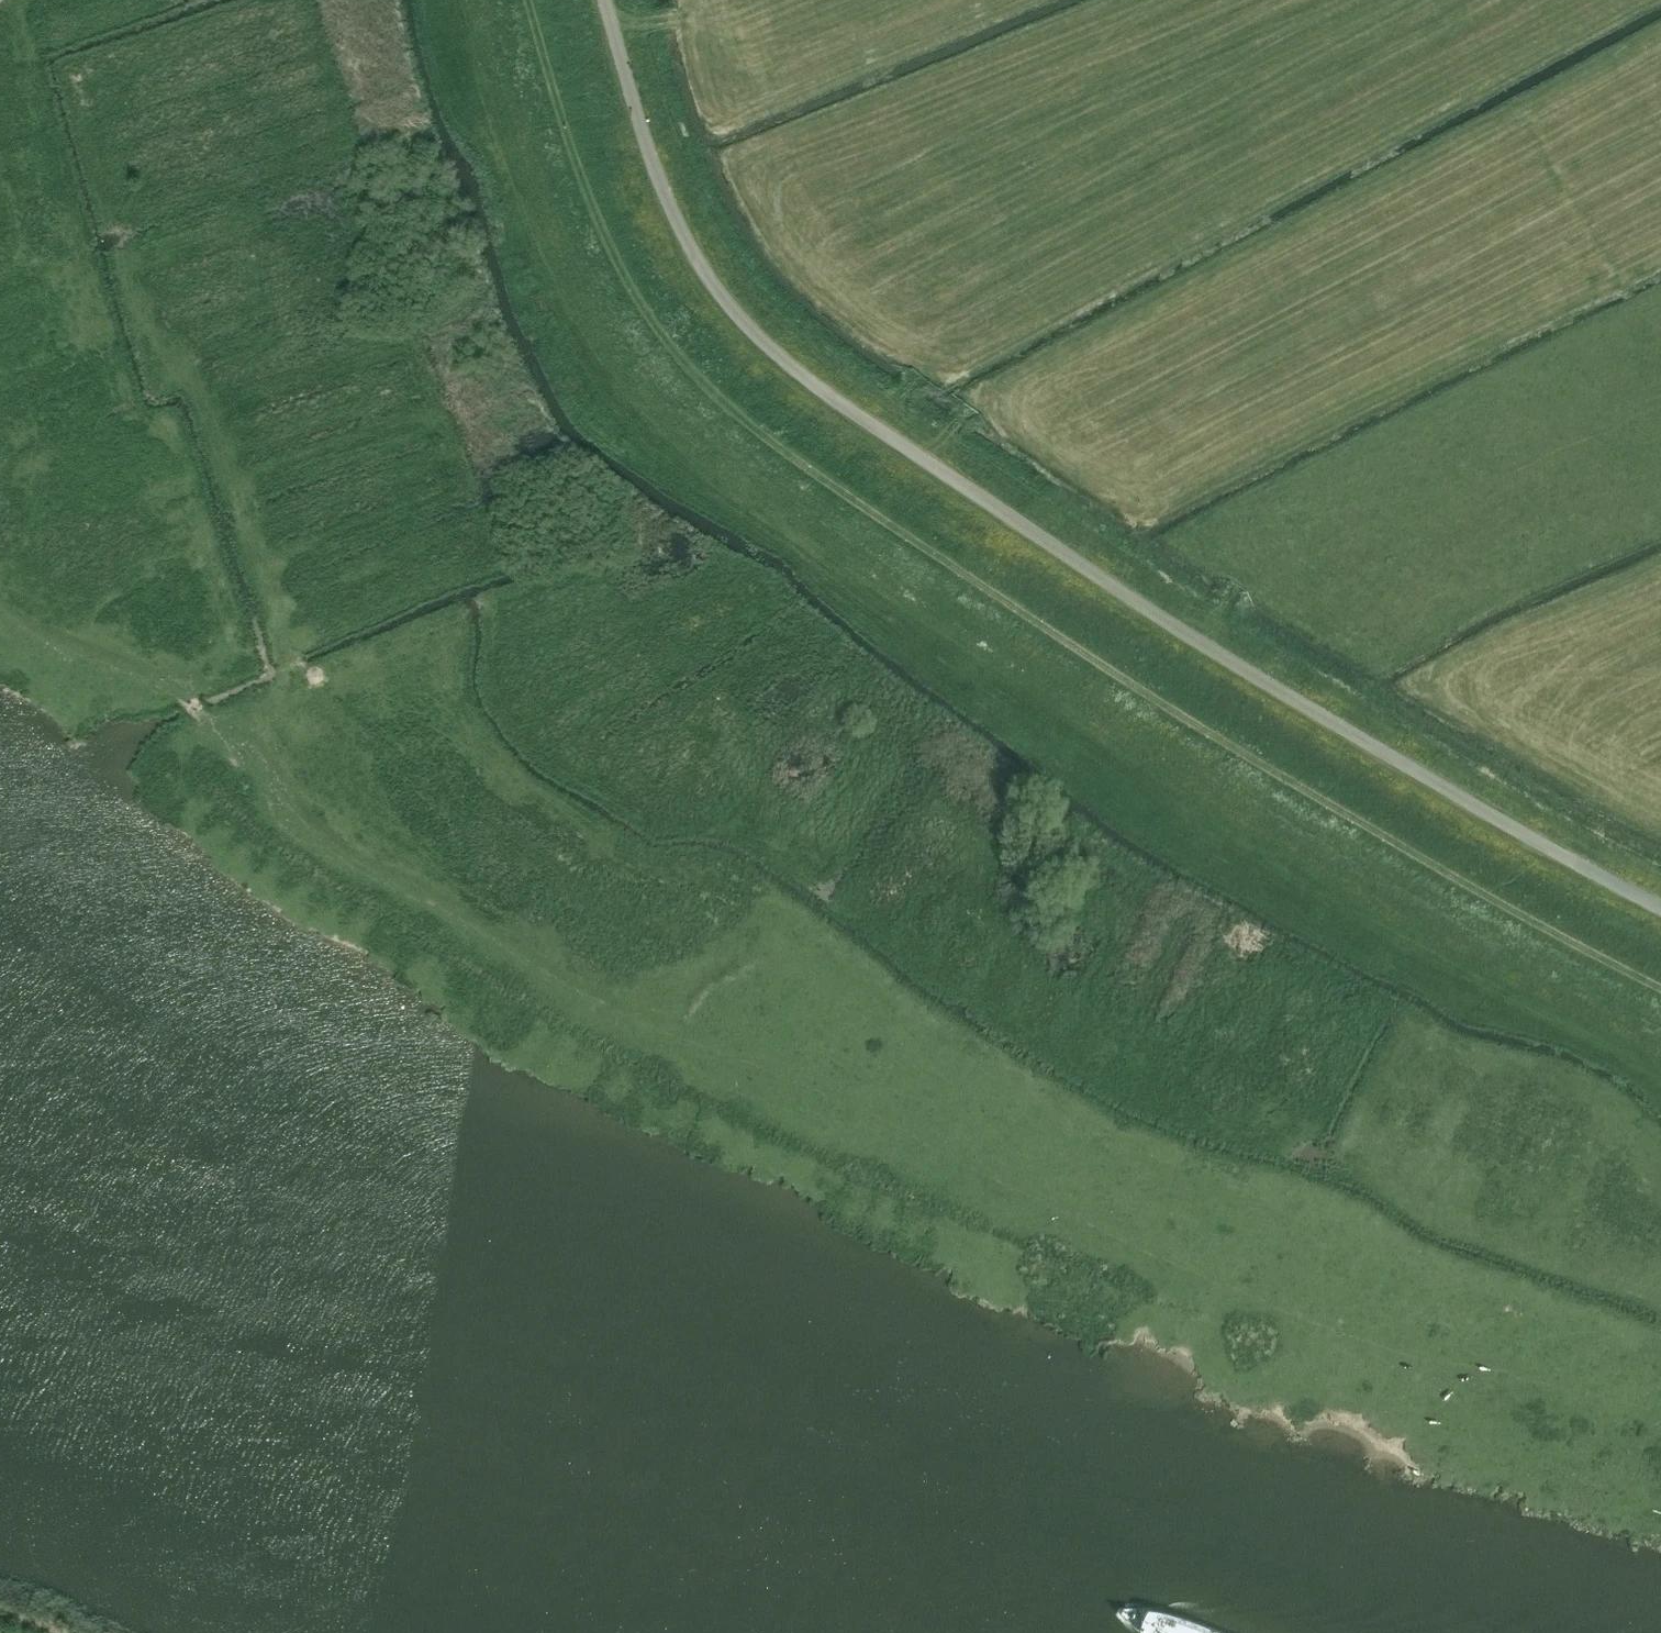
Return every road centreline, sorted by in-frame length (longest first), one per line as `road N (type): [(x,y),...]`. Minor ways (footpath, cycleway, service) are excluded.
road 1 (track): [(1660,983),(1226,740),(814,470),(717,392),(616,254),(573,153),(530,0)]
road 2 (unclassified): [(1660,907),(1255,676),(782,360),(729,308),(669,220),(600,0)]

